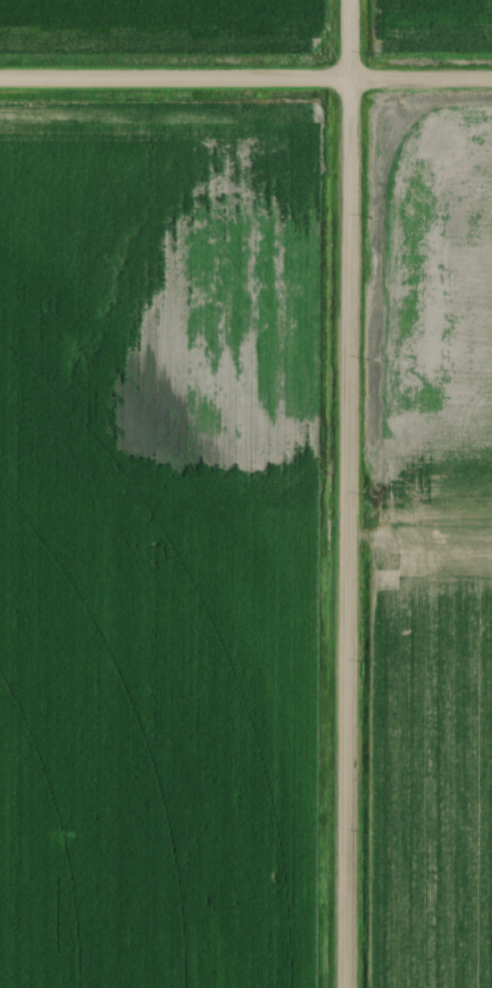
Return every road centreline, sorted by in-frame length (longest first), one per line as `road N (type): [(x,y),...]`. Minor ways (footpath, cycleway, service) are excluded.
road 1 (residential): [(340,987),(343,82)]
road 2 (residential): [(0,82),(491,82)]

